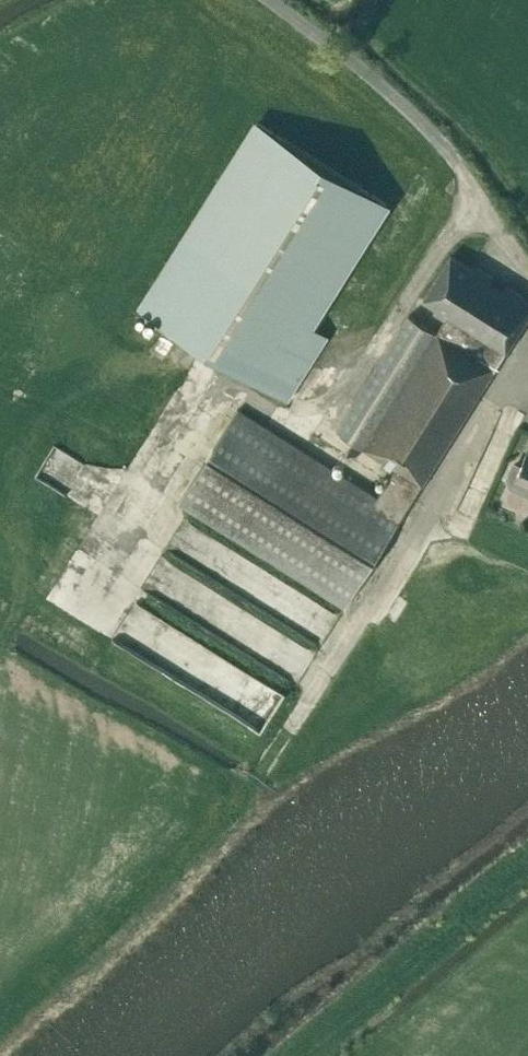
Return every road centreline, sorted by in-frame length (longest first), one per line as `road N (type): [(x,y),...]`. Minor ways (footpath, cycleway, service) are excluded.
road 1 (track): [(527,866),(296,1055)]

